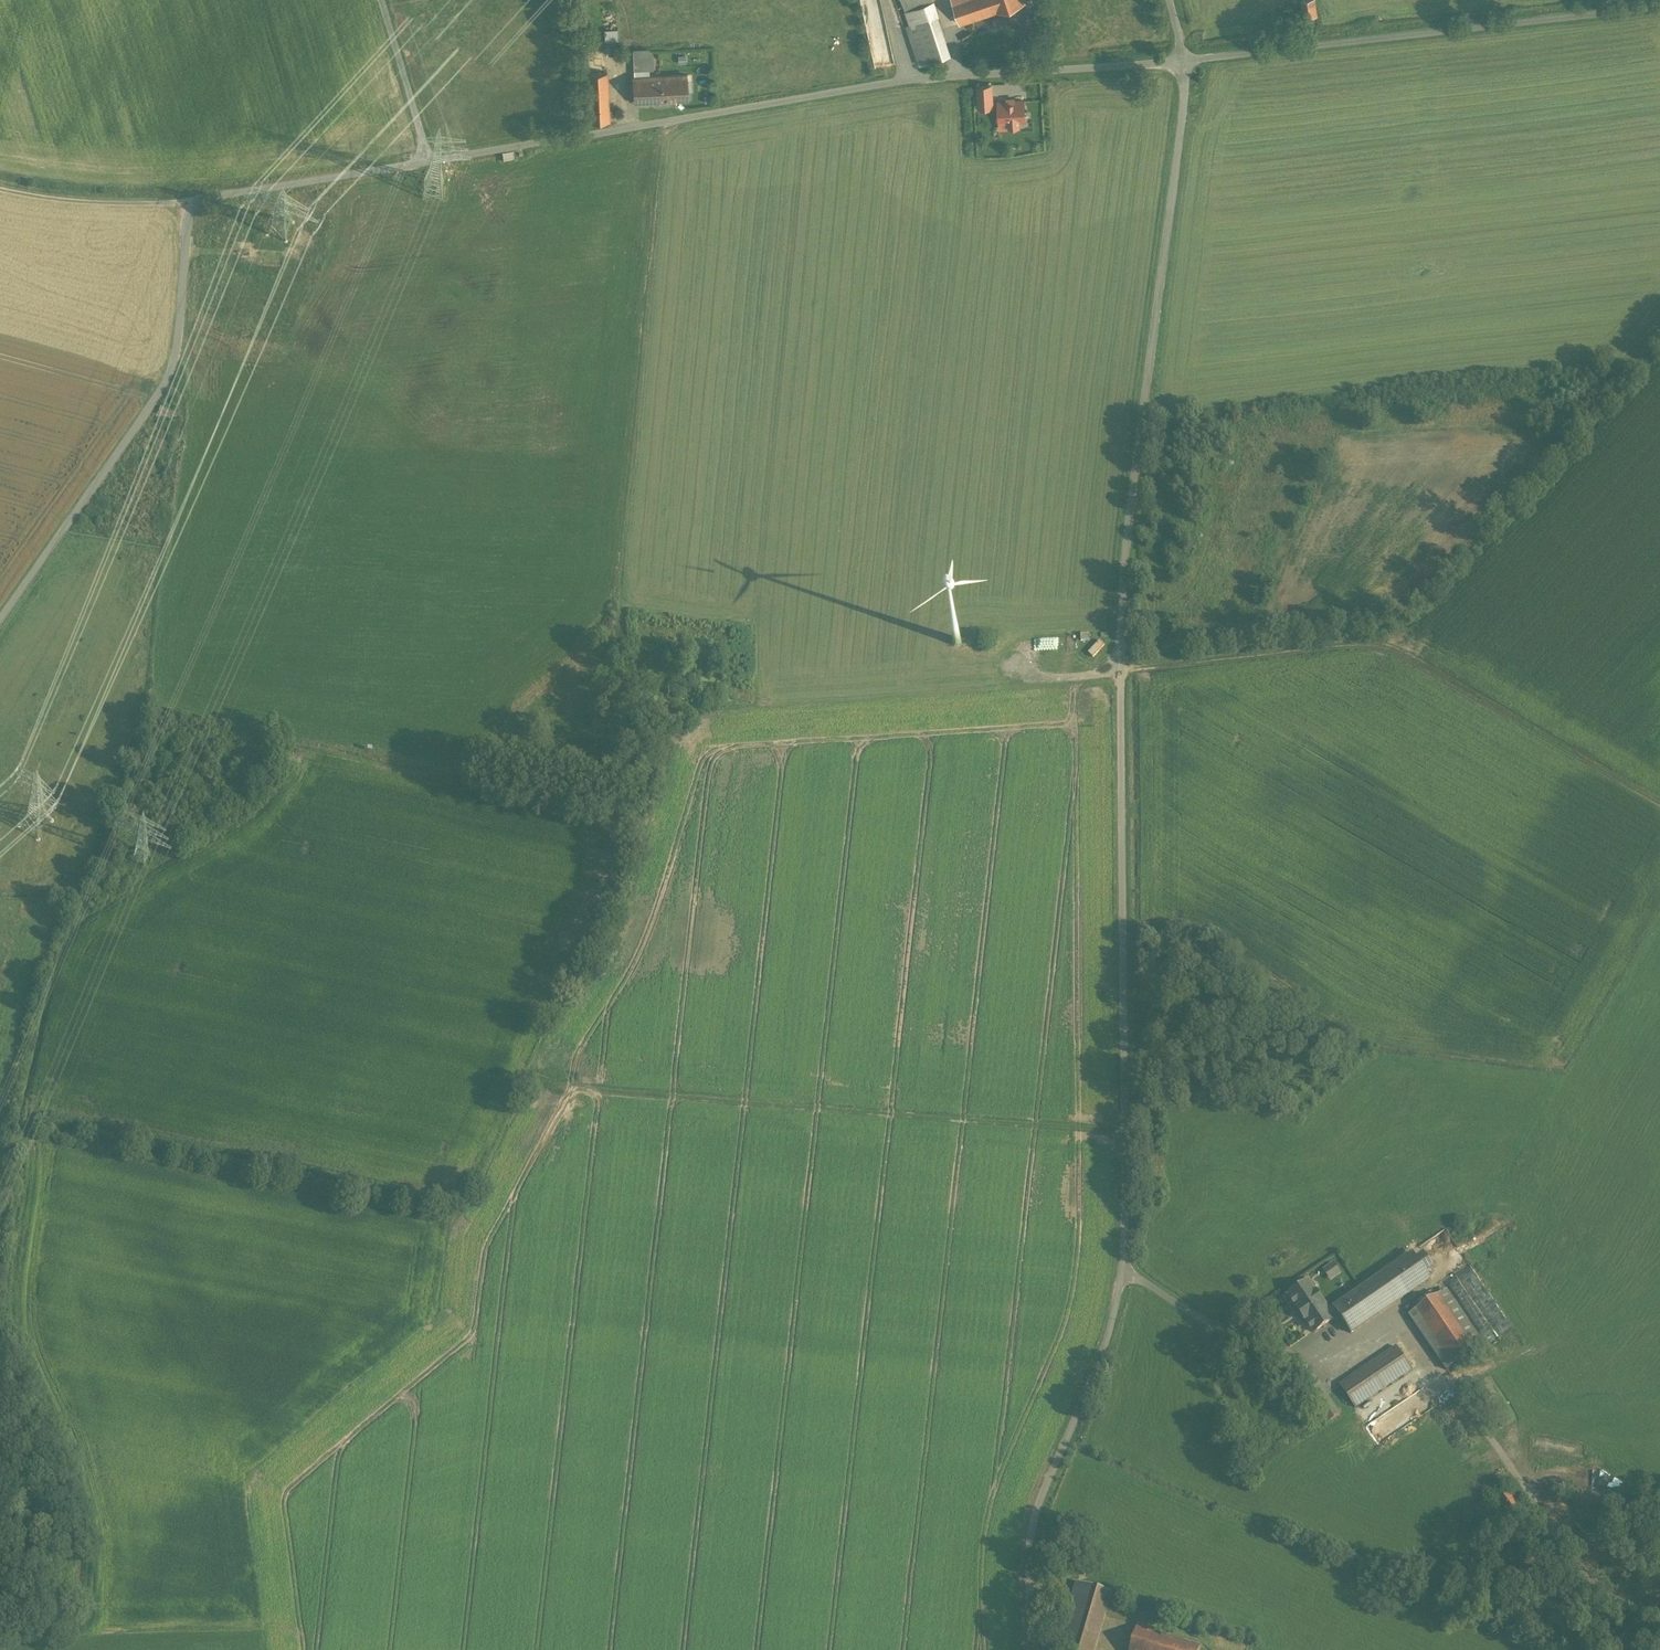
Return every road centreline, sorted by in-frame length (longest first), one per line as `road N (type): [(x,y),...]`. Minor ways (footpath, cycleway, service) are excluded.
road 1 (unclassified): [(1186,55),(1127,563),(1125,1268),(1110,1337),(1034,1521),(1032,1649)]
road 2 (unclassified): [(1186,55),(822,89),(428,160)]
road 3 (unclassified): [(428,160),(204,197),(193,206),(168,375),(0,617)]
road 4 (track): [(1123,669),(1361,644),(1390,652),(1659,800)]
road 5 (unclassified): [(1186,55),(1659,4)]
road 6 (unclassified): [(1659,1612),(1573,1527),(1455,1378)]
road 7 (track): [(193,206),(0,187)]
road 8 (unclassified): [(428,160),(381,0)]
road 9 (track): [(1123,669),(1047,679),(1007,663)]

